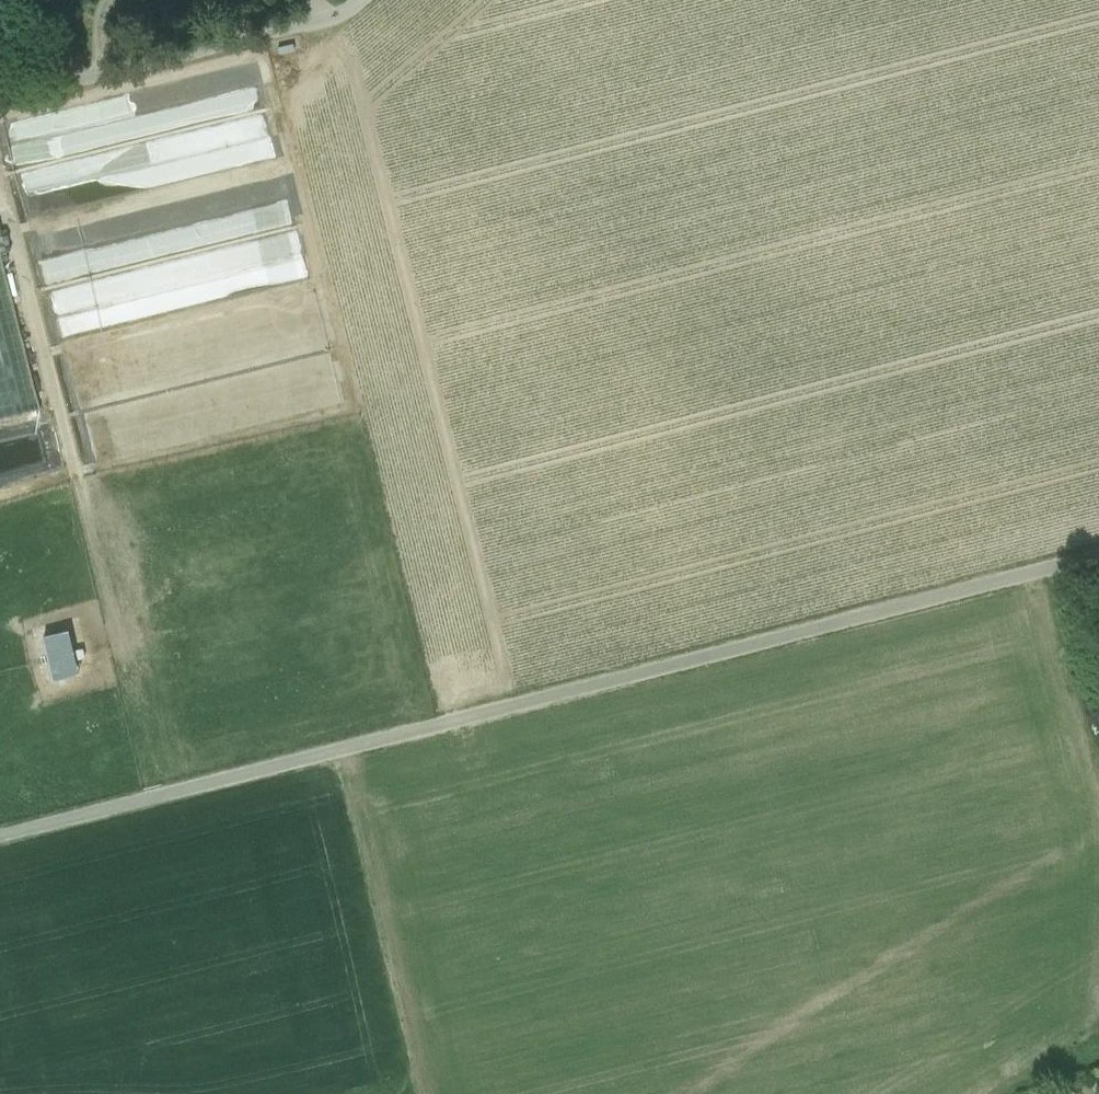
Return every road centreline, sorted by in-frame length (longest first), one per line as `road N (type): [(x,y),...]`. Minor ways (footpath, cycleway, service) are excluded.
road 1 (track): [(1098,555),(0,836)]
road 2 (unclassified): [(0,98),(342,14),(358,0)]

